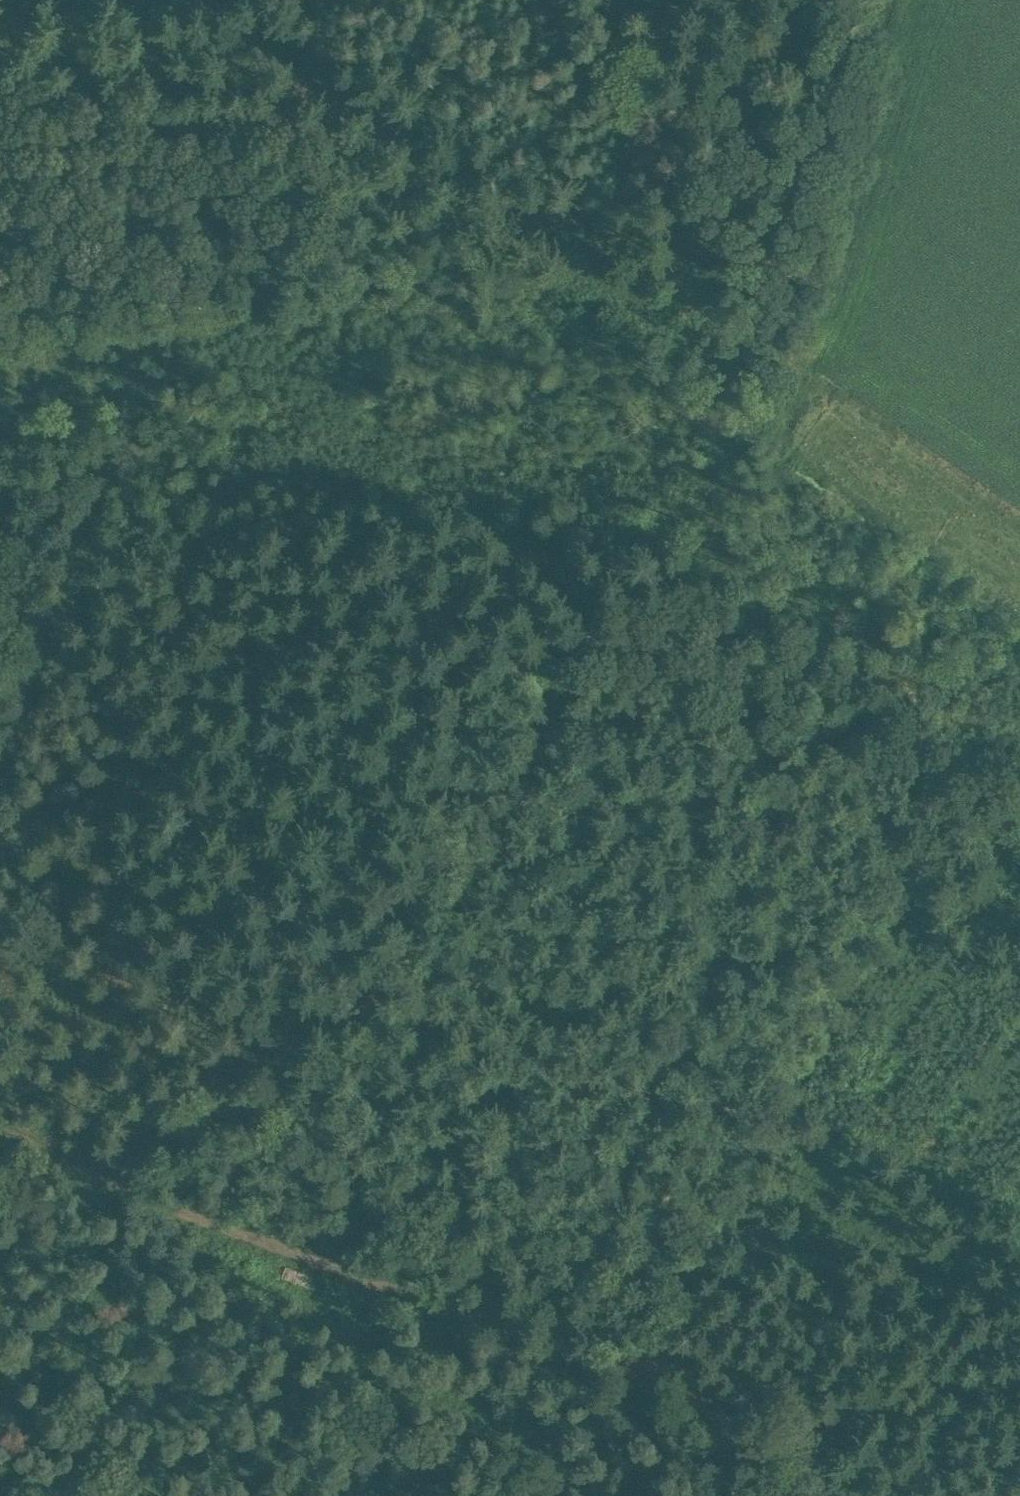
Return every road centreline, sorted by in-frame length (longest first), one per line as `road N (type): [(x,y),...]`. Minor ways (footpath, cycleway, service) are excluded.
road 1 (track): [(930,1495),(805,1414),(647,1333),(396,1238),(0,1010)]
road 2 (track): [(647,1333),(763,1094)]

